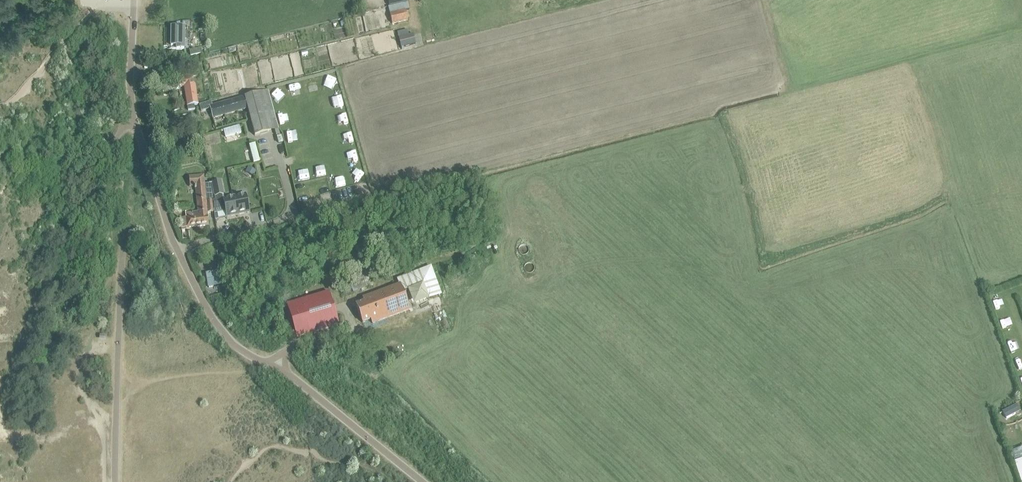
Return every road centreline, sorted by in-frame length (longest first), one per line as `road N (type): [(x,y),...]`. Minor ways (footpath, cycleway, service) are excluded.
road 1 (residential): [(422,481),(285,372),(228,340),(213,320),(178,250),(130,101),(133,0)]

